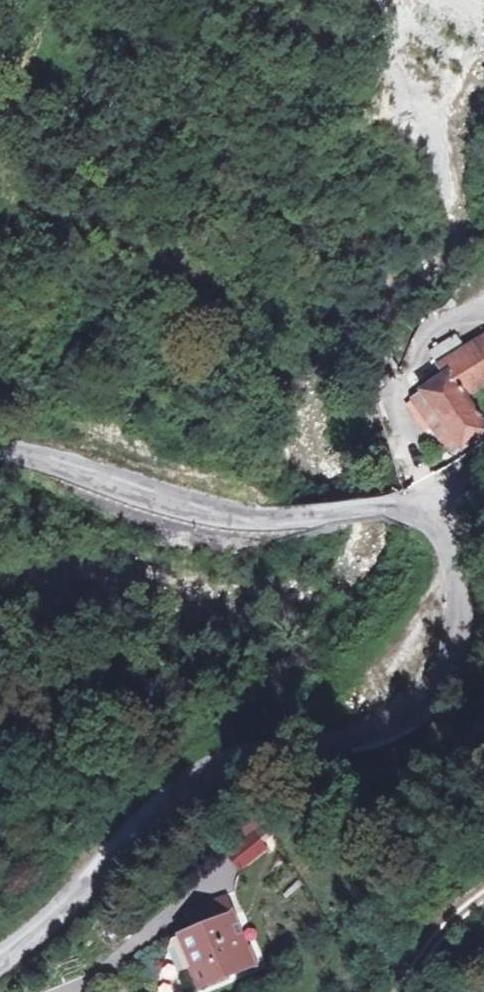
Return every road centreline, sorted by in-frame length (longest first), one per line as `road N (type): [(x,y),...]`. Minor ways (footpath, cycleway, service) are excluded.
road 1 (tertiary): [(0,960),(193,789),(313,748),(348,723),(443,606),(456,566),(451,532),(410,506),(250,521),(0,453)]
road 2 (track): [(422,510),(424,479),(391,397),(394,367),(414,341),(483,306)]
road 3 (track): [(400,991),(438,936),(483,896)]

